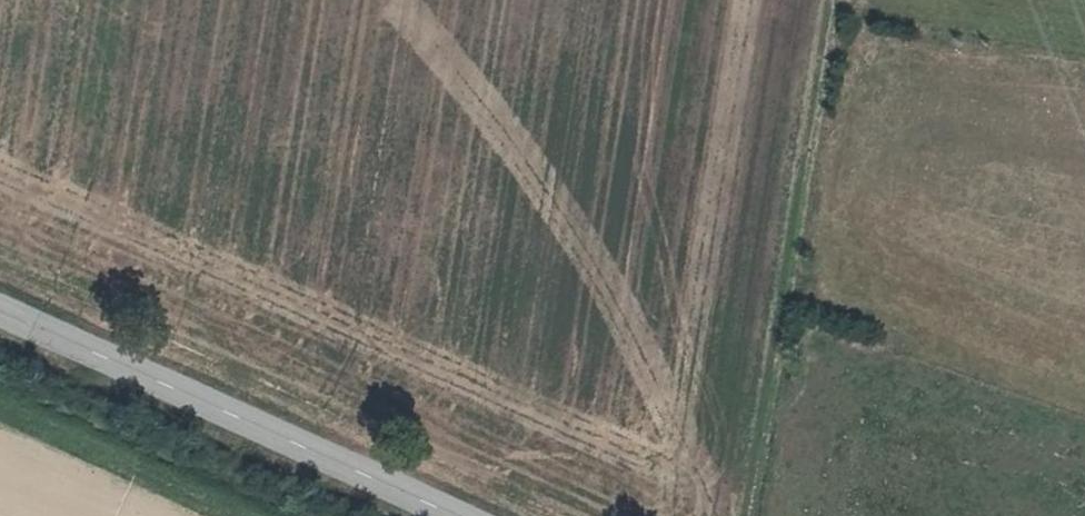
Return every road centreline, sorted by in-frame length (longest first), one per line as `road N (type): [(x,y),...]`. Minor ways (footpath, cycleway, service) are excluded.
road 1 (tertiary): [(458,515),(0,310)]

